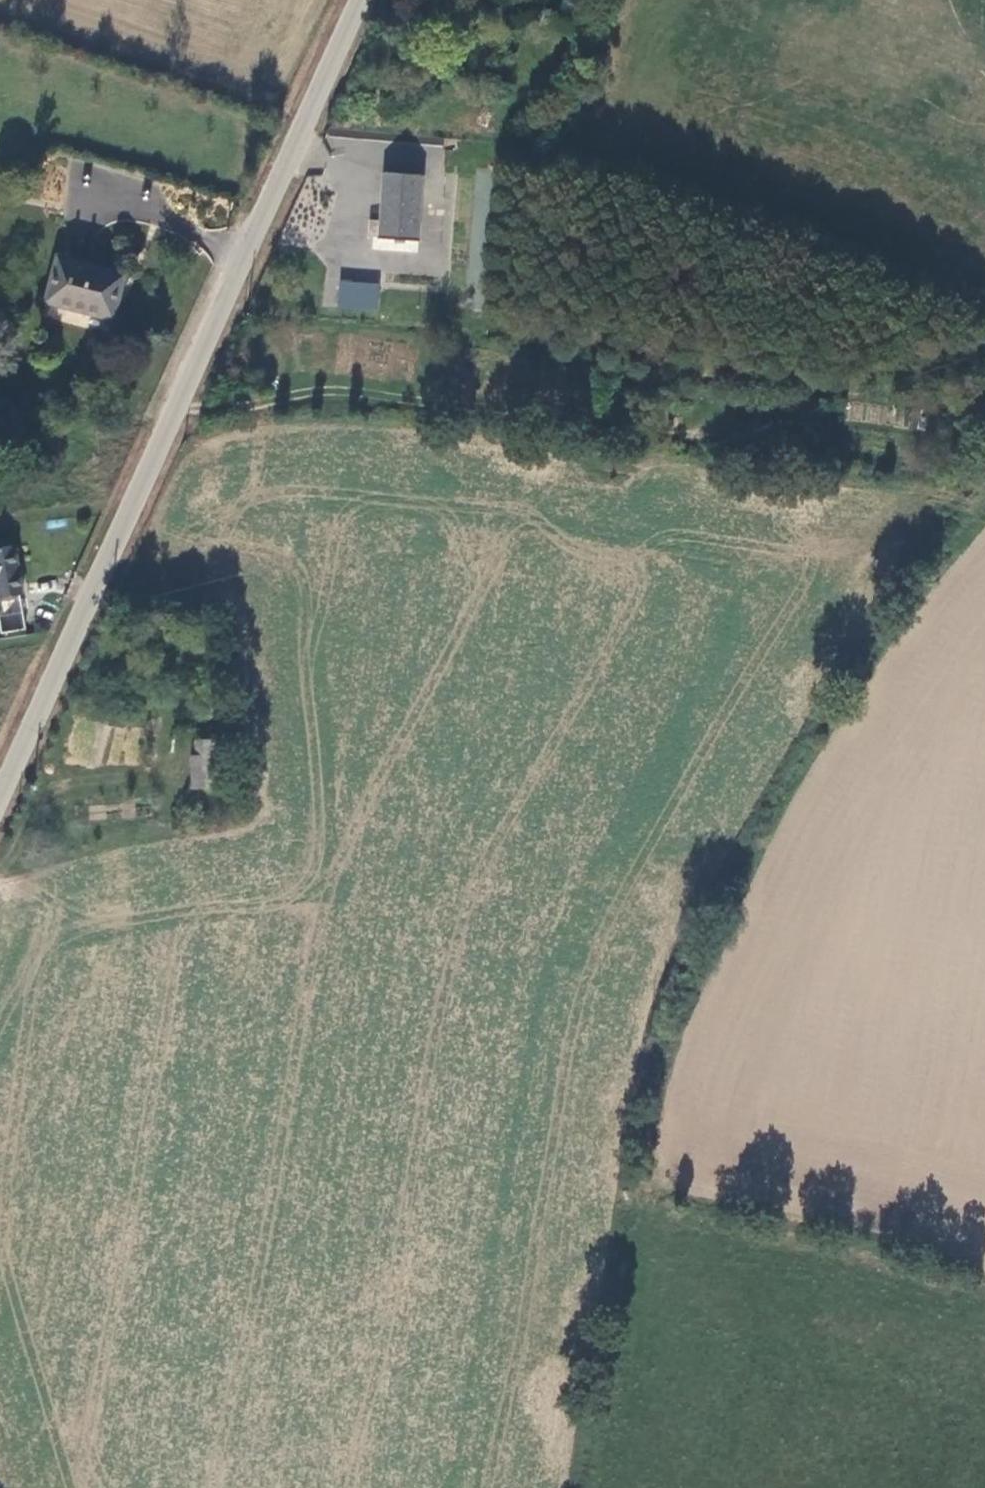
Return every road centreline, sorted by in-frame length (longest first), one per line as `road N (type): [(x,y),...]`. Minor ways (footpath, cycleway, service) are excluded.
road 1 (unclassified): [(0,800),(363,0)]

